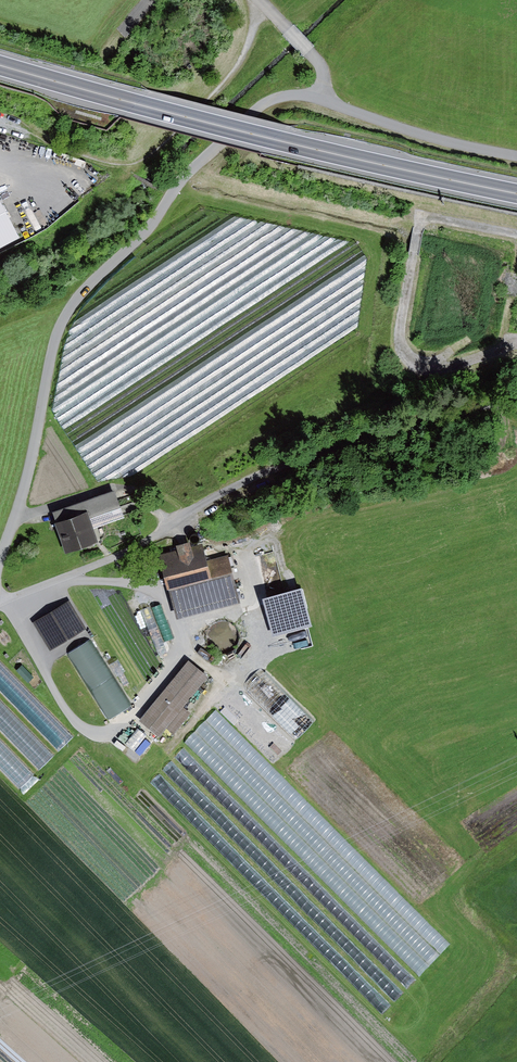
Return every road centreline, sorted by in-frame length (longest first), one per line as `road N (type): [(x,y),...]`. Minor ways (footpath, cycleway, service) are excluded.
road 1 (unclassified): [(0,564),(33,462),(58,335),(88,288),(128,257),(207,152),(258,108),(294,94),(447,144),(516,157)]
road 2 (unclassified): [(0,599),(152,540),(278,467),(516,398)]
road 3 (trunk): [(516,194),(272,139),(0,65)]

